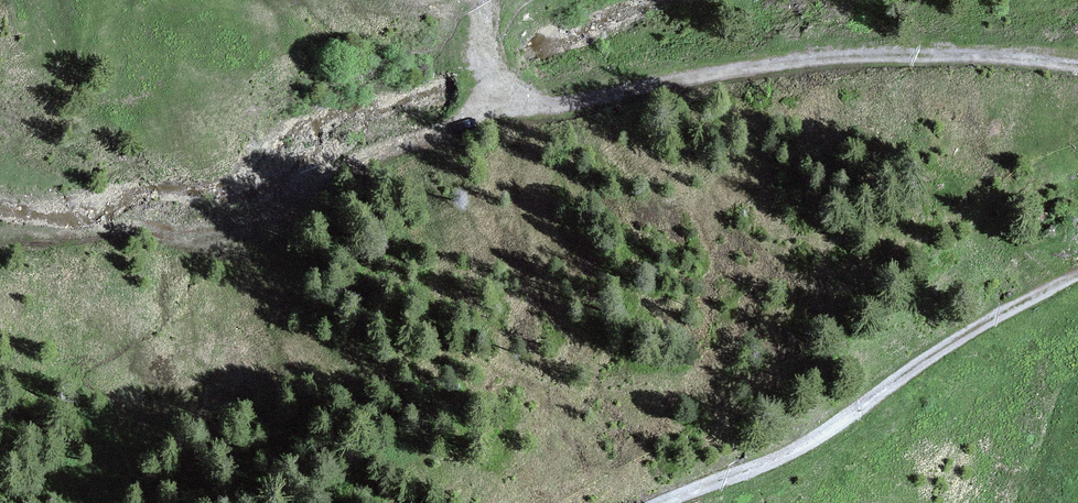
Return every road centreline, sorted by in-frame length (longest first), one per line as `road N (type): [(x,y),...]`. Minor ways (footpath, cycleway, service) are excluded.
road 1 (track): [(1077,65),(877,56),(670,82),(557,107),(520,100),(499,85),(482,34),(487,0)]
road 2 (track): [(662,502),(804,446),(939,348),(1077,275)]
road 3 (track): [(361,155),(510,93)]

